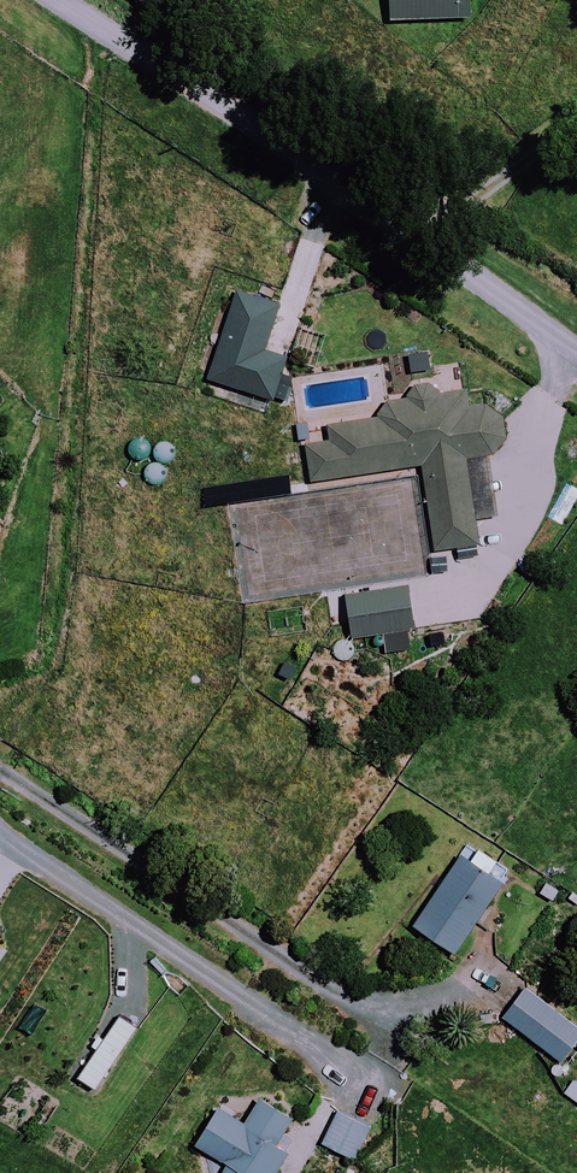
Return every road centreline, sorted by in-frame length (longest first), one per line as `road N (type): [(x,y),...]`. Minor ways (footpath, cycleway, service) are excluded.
road 1 (residential): [(75,0),(576,350)]
road 2 (residential): [(388,1029),(0,771)]

